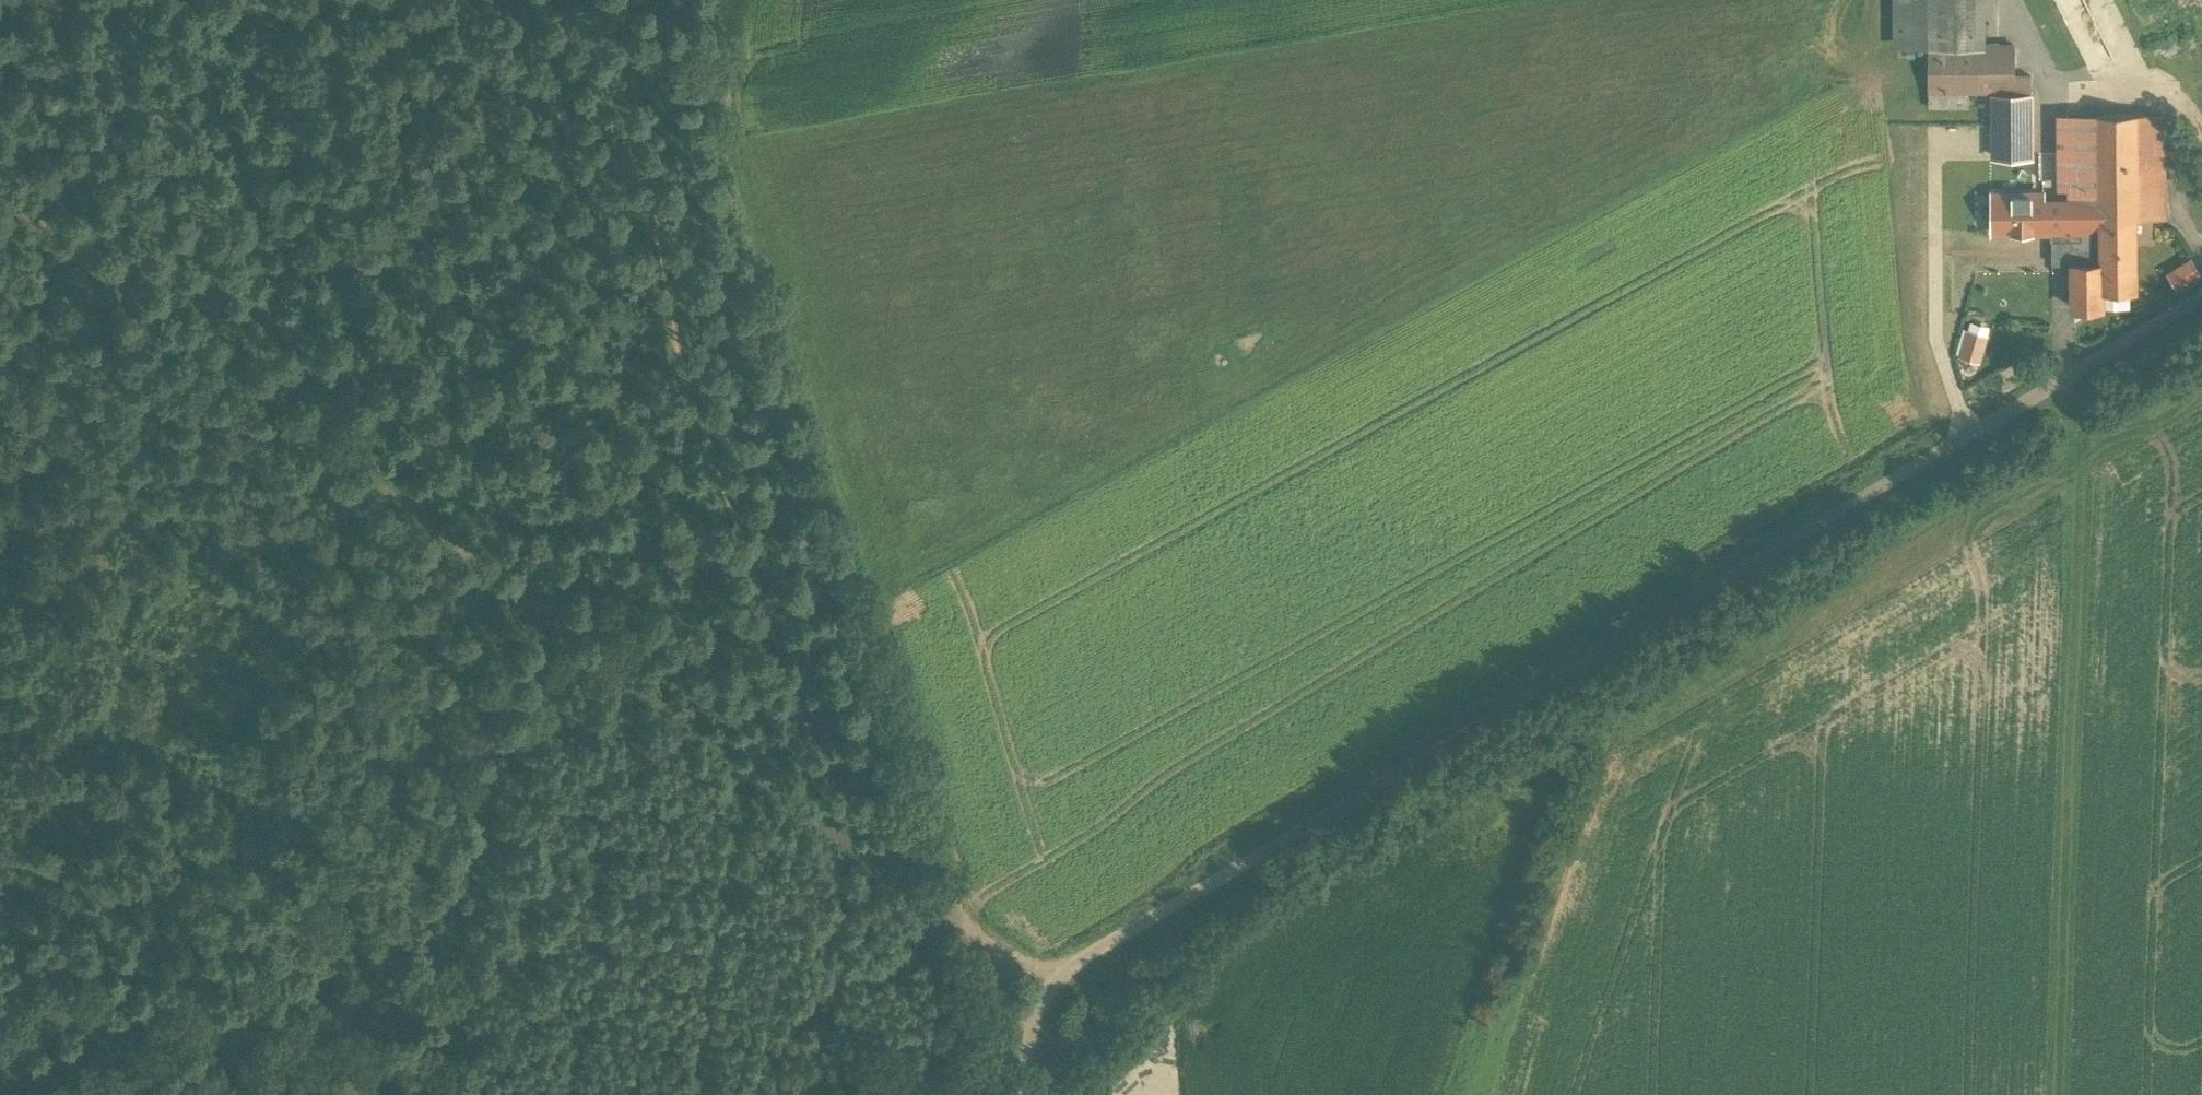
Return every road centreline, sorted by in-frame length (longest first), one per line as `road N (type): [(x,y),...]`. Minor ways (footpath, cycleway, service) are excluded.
road 1 (unclassified): [(2201,297),(1107,932),(1041,995),(1027,1094)]
road 2 (track): [(1041,995),(979,939),(972,906),(937,906),(0,193)]
road 3 (track): [(972,906),(898,574)]

